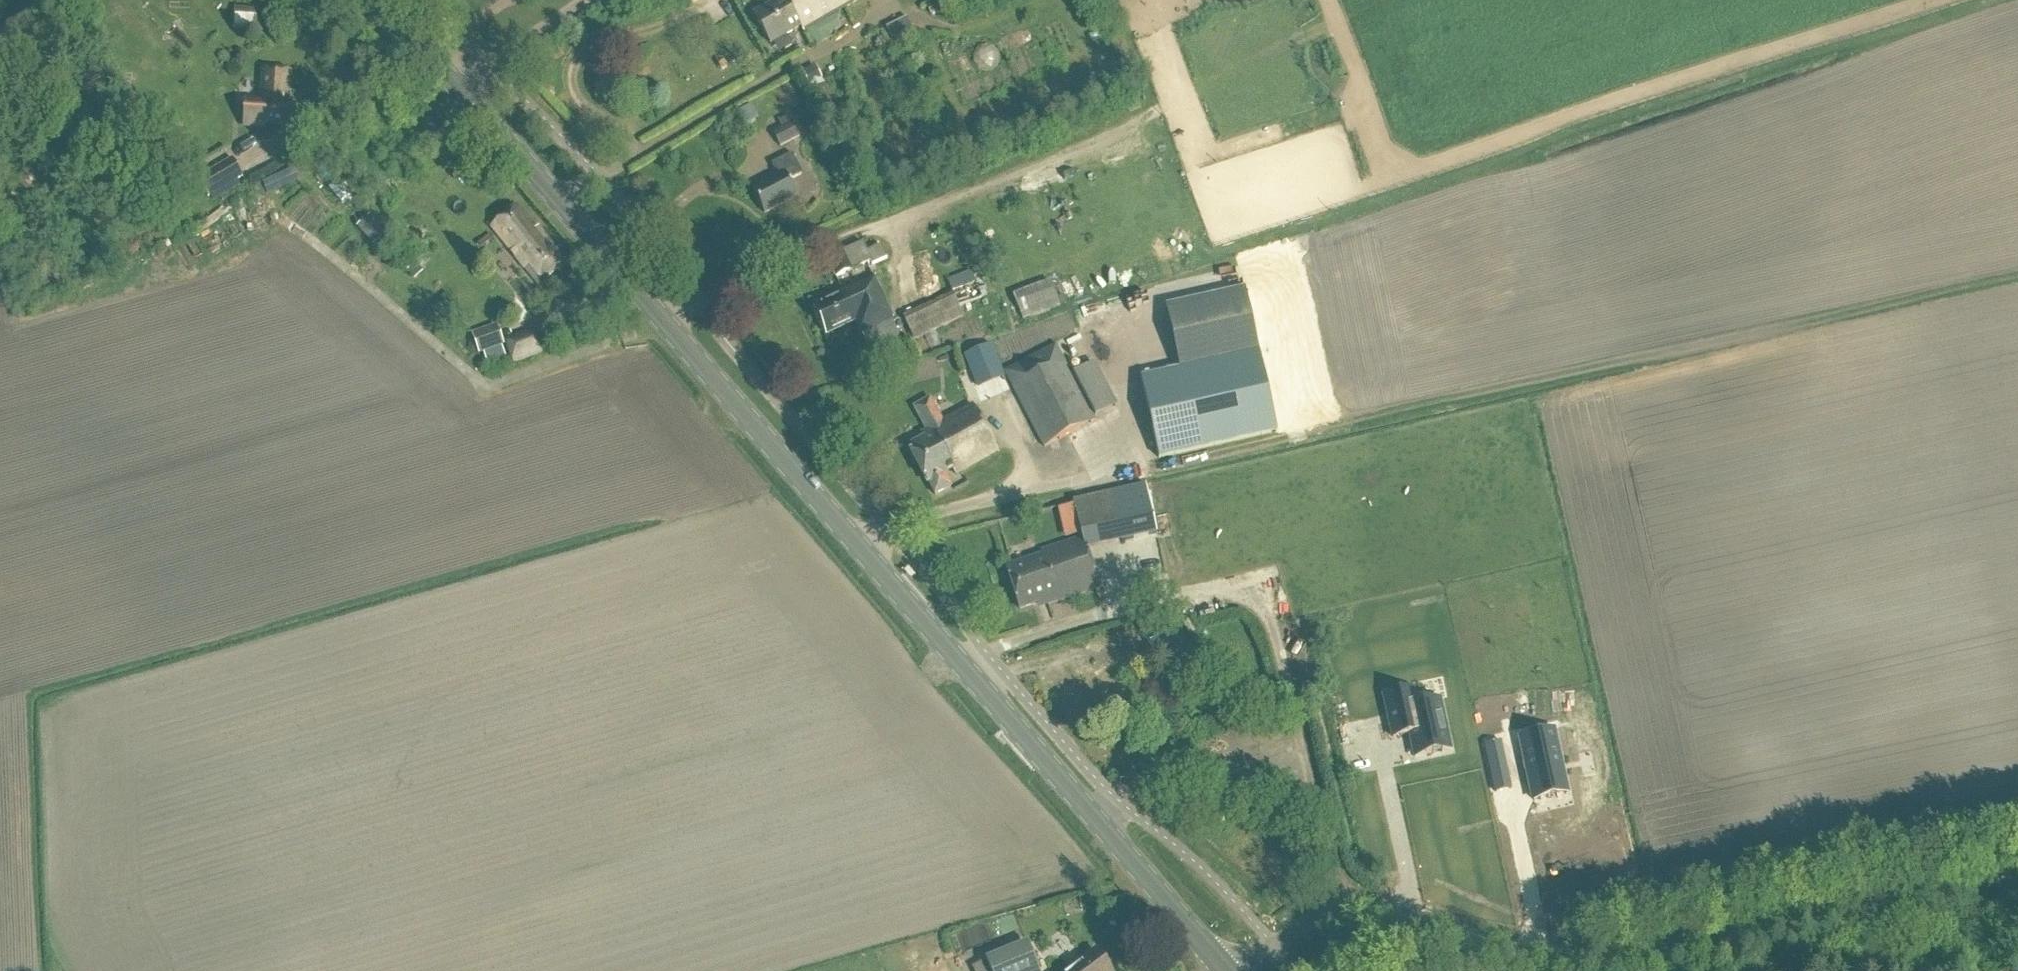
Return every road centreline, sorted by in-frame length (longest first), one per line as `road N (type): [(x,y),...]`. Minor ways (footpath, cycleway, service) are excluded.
road 1 (secondary): [(1226,970),(486,119),(370,0)]
road 2 (unclassified): [(1254,970),(1309,923),(1355,906),(1523,952),(1574,955),(2017,869)]

